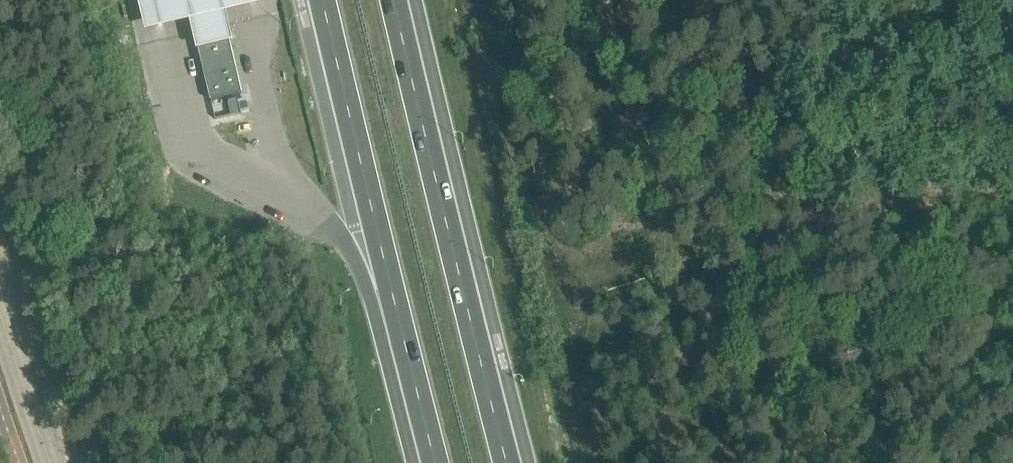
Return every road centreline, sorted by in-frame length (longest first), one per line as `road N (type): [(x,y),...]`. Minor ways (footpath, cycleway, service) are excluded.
road 1 (trunk): [(513,462),(399,0)]
road 2 (trunk): [(324,0),(408,360)]
road 3 (trunk): [(297,192),(357,266),(408,360)]
road 4 (tertiary): [(50,462),(0,316)]

